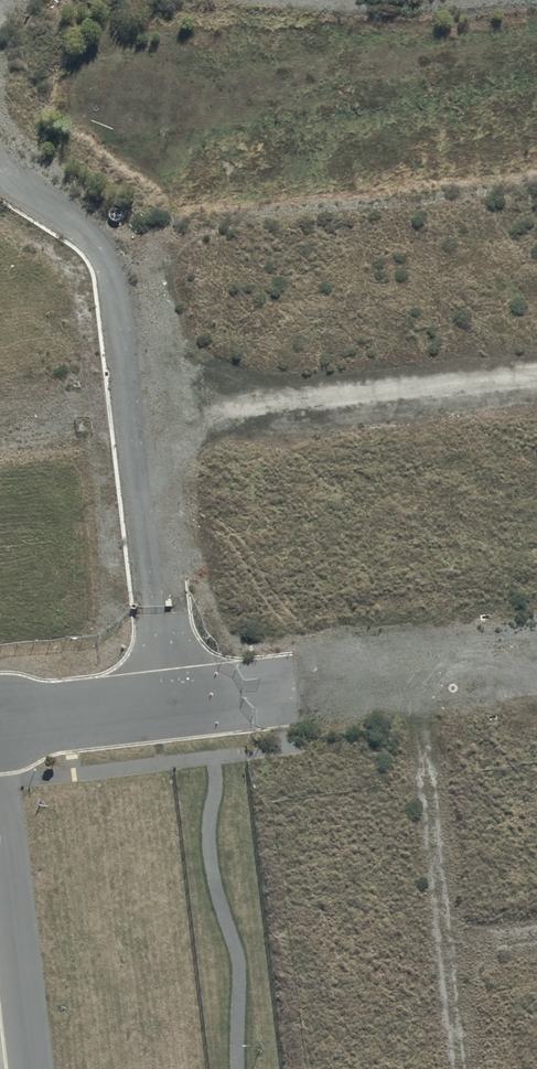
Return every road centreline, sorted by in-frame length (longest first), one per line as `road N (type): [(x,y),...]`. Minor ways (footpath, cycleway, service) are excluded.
road 1 (residential): [(0,146),(116,241),(130,275),(174,701)]
road 2 (residential): [(392,983),(355,679)]
road 3 (residential): [(30,1068),(0,822)]
road 4 (residential): [(536,657),(355,679)]
road 5 (residential): [(355,679),(174,701)]
road 6 (residential): [(174,701),(0,722)]

